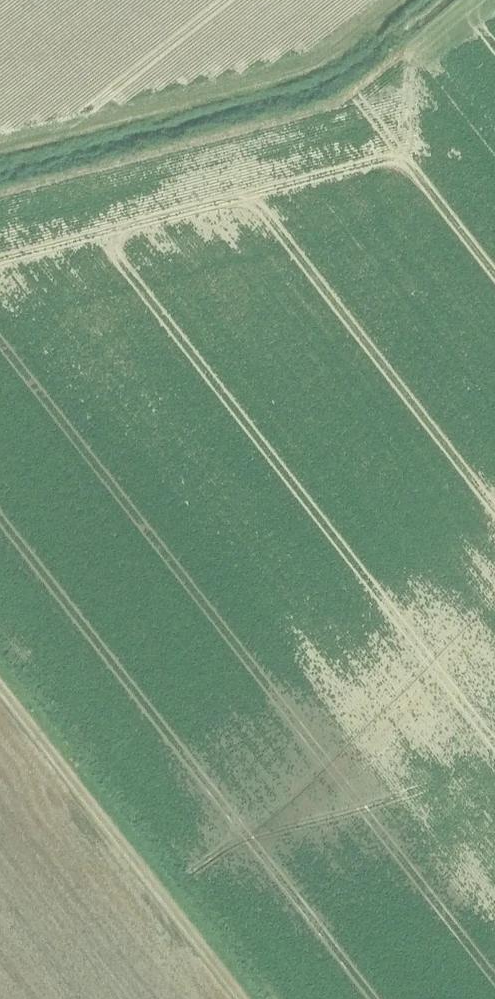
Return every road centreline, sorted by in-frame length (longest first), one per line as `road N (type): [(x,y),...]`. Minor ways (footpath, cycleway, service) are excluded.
road 1 (track): [(240,998),(0,696)]

